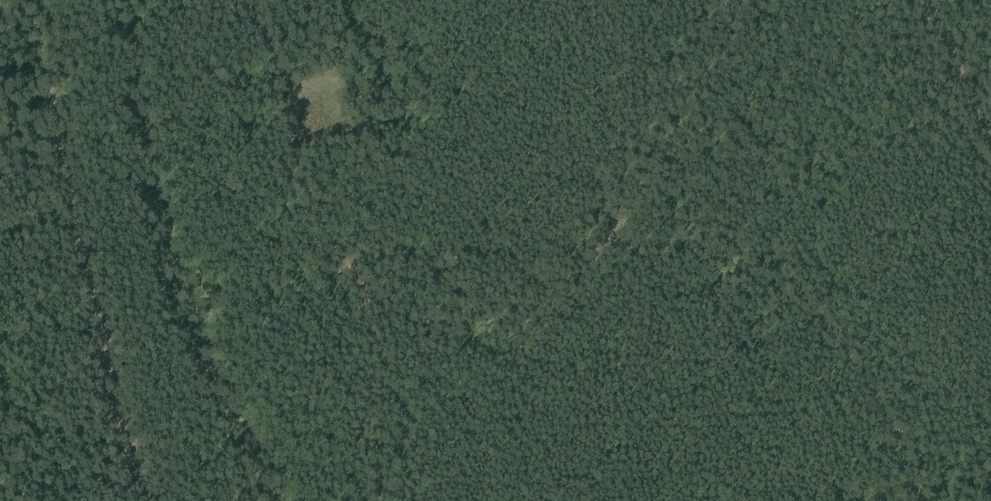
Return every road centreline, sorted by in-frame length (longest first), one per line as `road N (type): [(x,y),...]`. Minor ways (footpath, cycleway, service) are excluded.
road 1 (track): [(143,500),(103,354),(28,0)]
road 2 (track): [(930,0),(990,144)]

